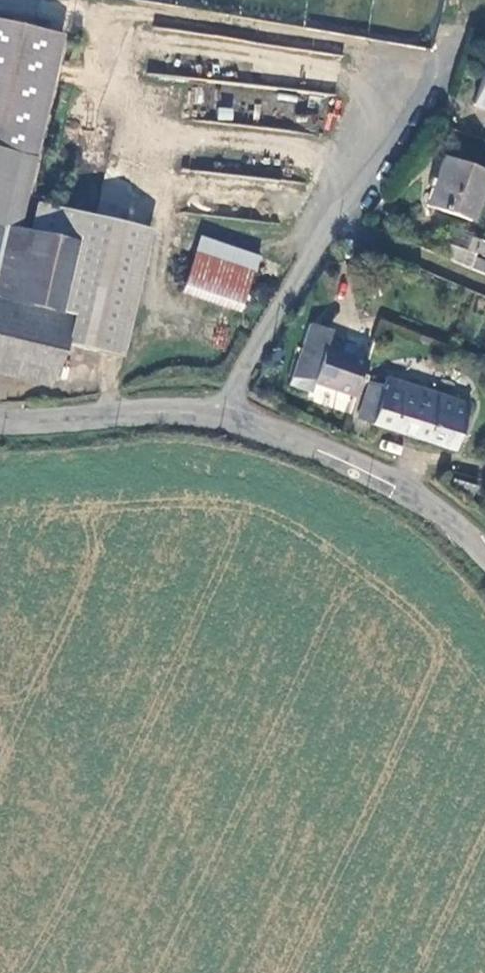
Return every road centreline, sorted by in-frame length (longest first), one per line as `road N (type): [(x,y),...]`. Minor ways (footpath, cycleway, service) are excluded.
road 1 (residential): [(0,421),(214,414),(311,443),(387,481),(484,556)]

